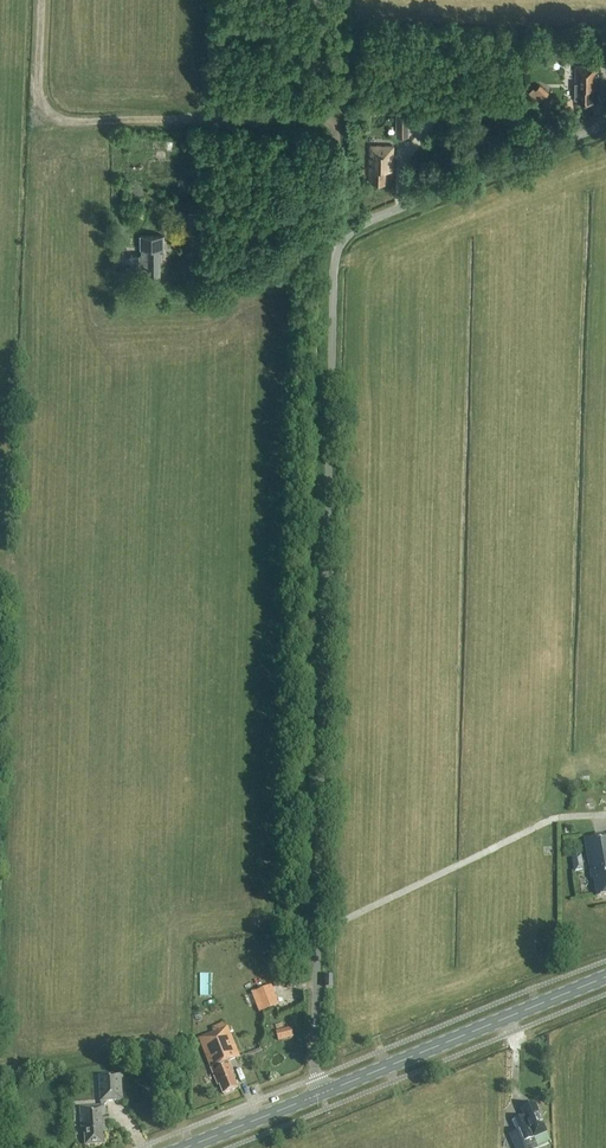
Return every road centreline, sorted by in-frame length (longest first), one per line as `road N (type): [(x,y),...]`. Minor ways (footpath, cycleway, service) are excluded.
road 1 (unclassified): [(319,1095),(341,240),(605,126)]
road 2 (track): [(336,121),(69,123),(45,108),(39,88),(43,0)]
road 3 (primary): [(319,1095),(605,977)]
road 4 (primary): [(183,1147),(319,1095)]

